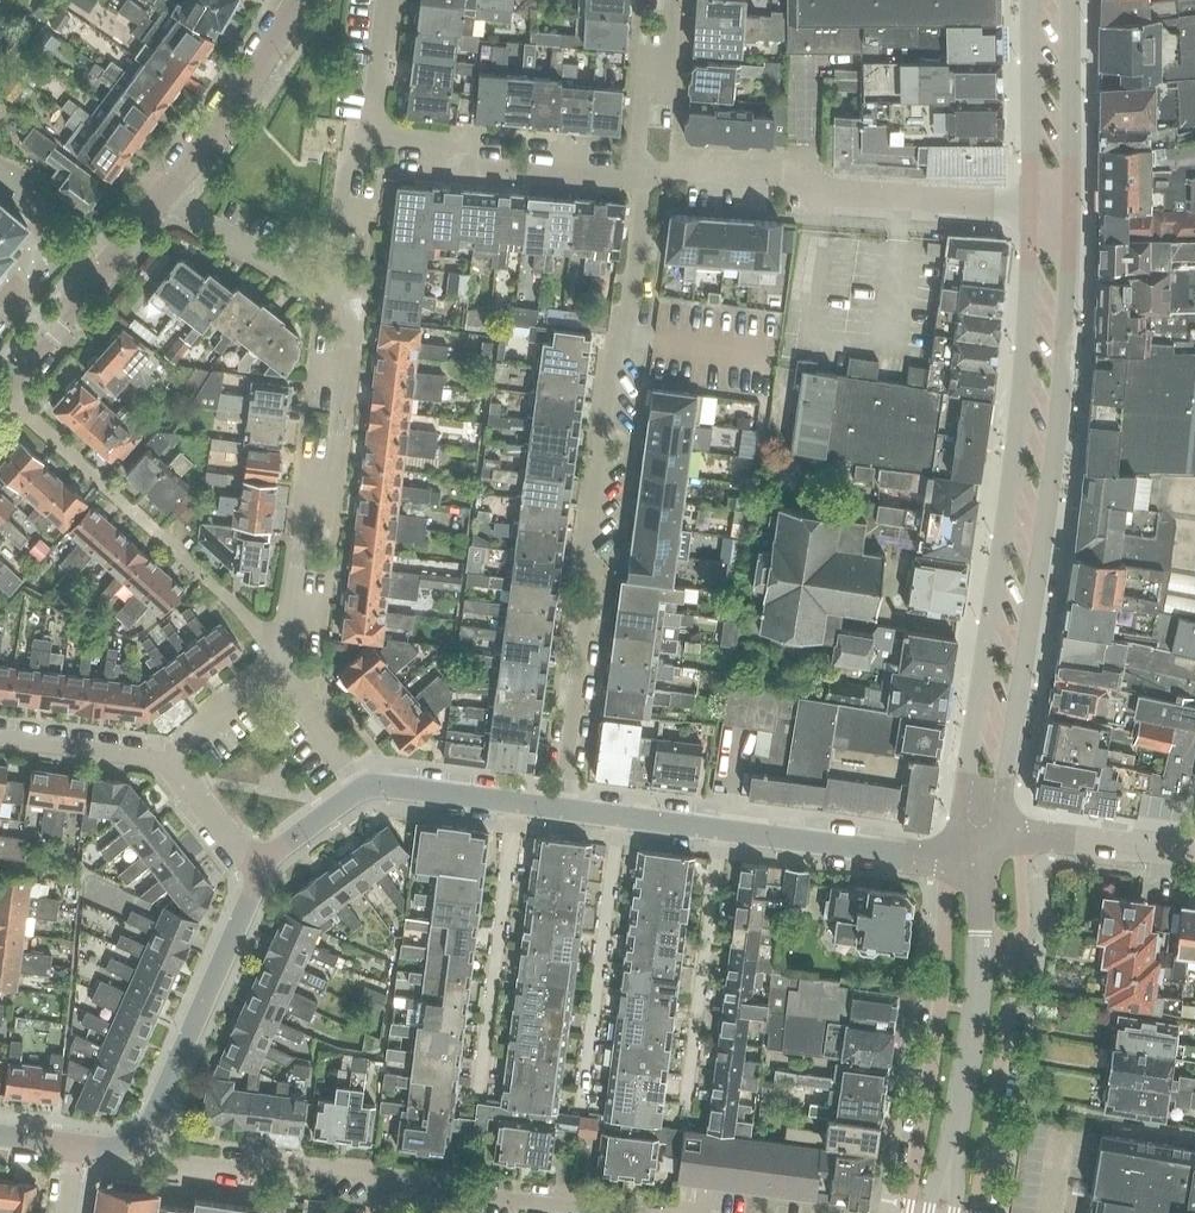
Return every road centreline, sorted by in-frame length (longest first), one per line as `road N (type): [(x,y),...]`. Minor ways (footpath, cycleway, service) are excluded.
road 1 (tertiary): [(1031,206),(1021,397),(960,816),(965,848)]
road 2 (residential): [(564,810),(591,588),(583,558),(609,361),(624,339),(638,175)]
road 3 (tertiary): [(1001,841),(1057,420),(1070,208)]
road 4 (residential): [(965,848),(931,858),(564,810)]
road 5 (residential): [(281,647),(1,392)]
road 6 (residential): [(281,647),(305,509),(331,468),(350,317),(333,291)]
road 7 (residential): [(965,848),(947,891),(941,1010),(907,1212)]
road 8 (residential): [(976,1212),(1014,964),(979,933)]
road 9 (residential): [(146,1131),(263,869)]
road 10 (residential): [(638,175),(477,166),(421,140),(370,135)]
road 11 (residential): [(1031,206),(818,191),(777,173)]
road 12 (residential): [(1,392),(68,321),(164,194)]
road 13 (residential): [(160,1142),(182,1164),(223,1168),(245,1159),(391,1177)]
road 14 (residential): [(164,194),(299,0)]
road 15 (residential): [(391,1177),(609,1212)]
road 16 (tertiary): [(953,1146),(978,999),(979,933)]
road 17 (tertiary): [(1070,208),(1070,0)]
road 18 (tertiary): [(1030,0),(1031,206)]
road 19 (residential): [(564,810),(362,788)]
road 20 (residential): [(333,291),(164,194)]
road 21 (unclassified): [(1194,854),(1046,837),(1001,841)]
road 22 (residential): [(638,175),(639,100),(674,49),(677,0)]
road 23 (residential): [(168,761),(0,738)]
road 24 (residential): [(333,291),(346,165),(370,135)]
road 25 (residential): [(279,665),(168,761)]
road 26 (residential): [(263,869),(168,761)]
road 27 (residential): [(777,173),(686,167),(638,175)]
road 28 (residential): [(370,135),(387,0)]
road 29 (residential): [(351,773),(279,665)]
road 30 (residential): [(362,788),(263,869)]

